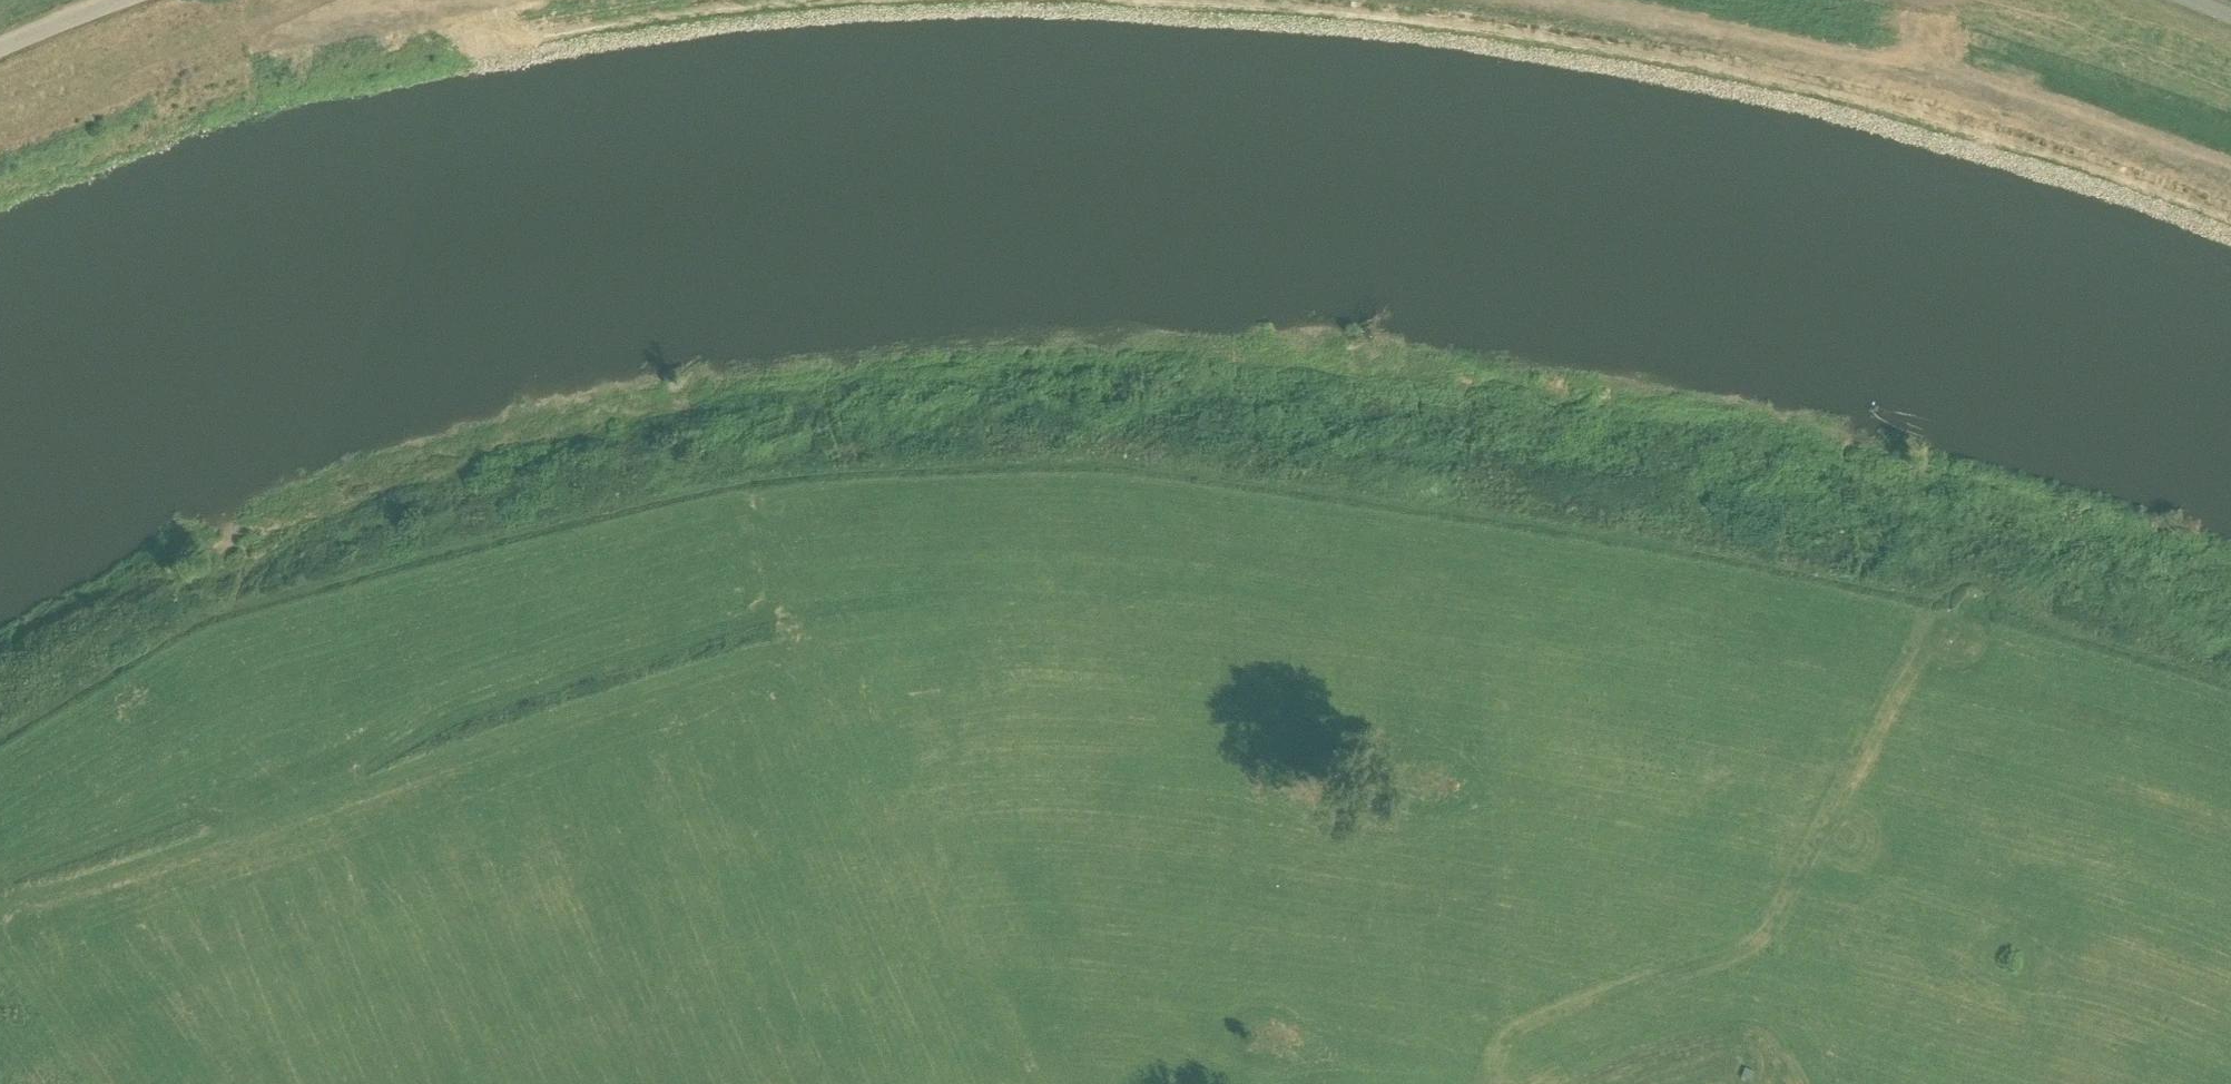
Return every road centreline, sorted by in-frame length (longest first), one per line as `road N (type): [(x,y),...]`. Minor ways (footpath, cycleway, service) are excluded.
road 1 (unclassified): [(0,96),(146,0)]

